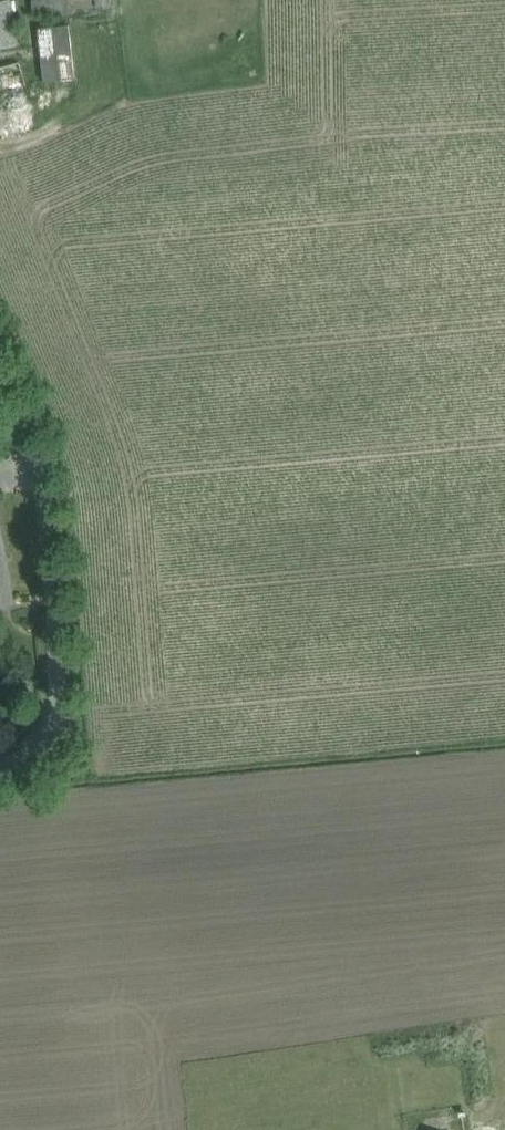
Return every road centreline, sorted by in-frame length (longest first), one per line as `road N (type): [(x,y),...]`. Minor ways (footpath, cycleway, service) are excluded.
road 1 (unclassified): [(0,769),(26,767),(55,745),(57,694),(48,522),(33,446),(0,369)]

